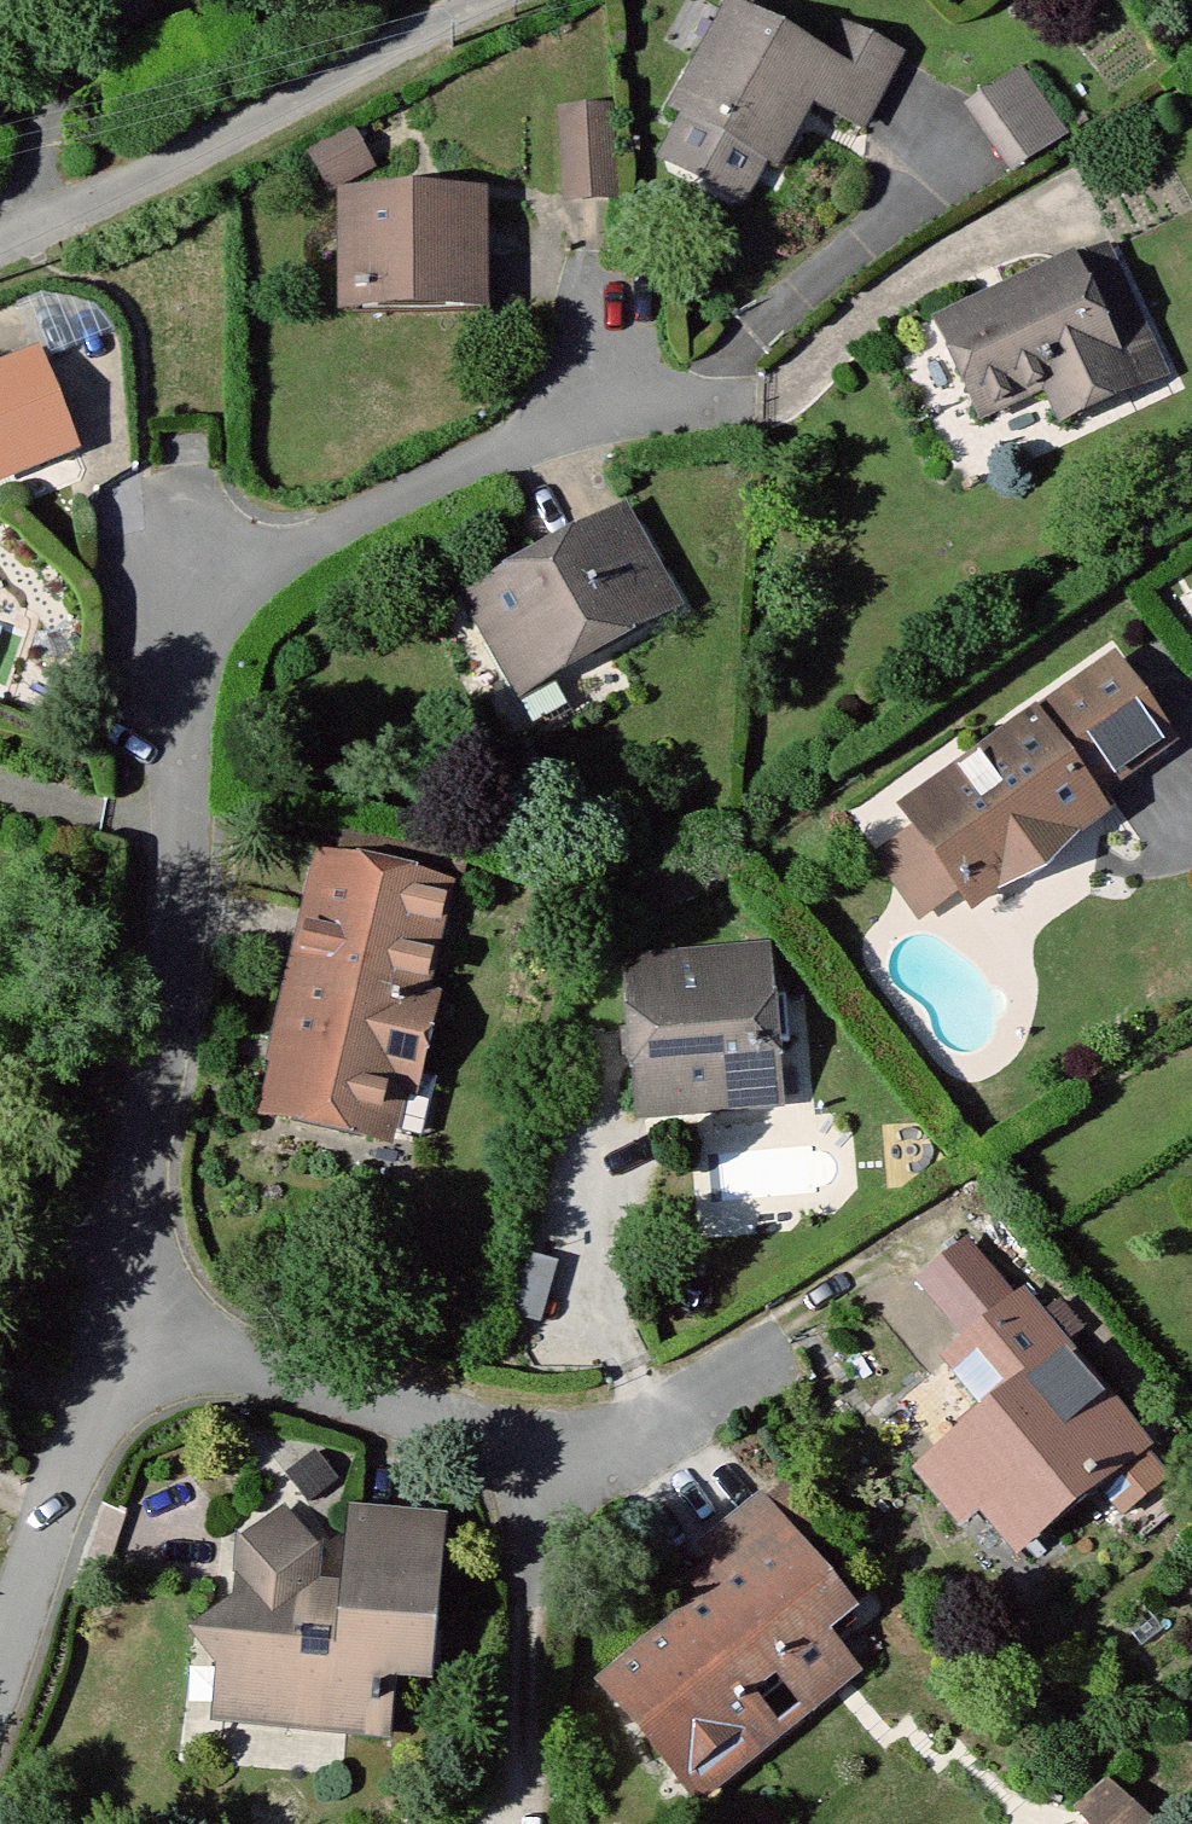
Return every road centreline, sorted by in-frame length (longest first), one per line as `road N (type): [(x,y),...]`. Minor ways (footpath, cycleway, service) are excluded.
road 1 (residential): [(115,1324),(181,901),(187,581),(614,404)]
road 2 (residential): [(115,1324),(532,1459),(658,1421),(785,1336)]
road 3 (residential): [(481,0),(0,243)]
road 4 (residential): [(0,1665),(115,1324)]

